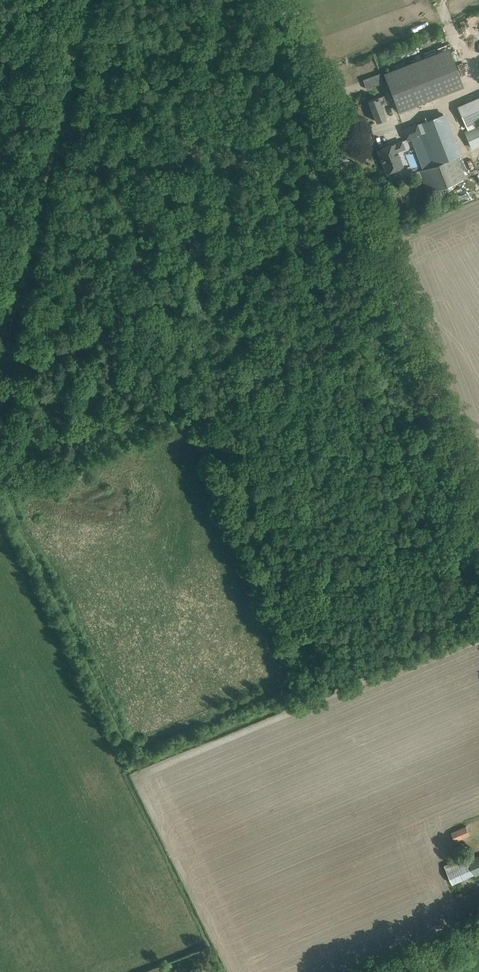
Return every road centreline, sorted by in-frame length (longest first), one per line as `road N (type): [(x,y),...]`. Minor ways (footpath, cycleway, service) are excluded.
road 1 (unclassified): [(478,519),(283,0)]

